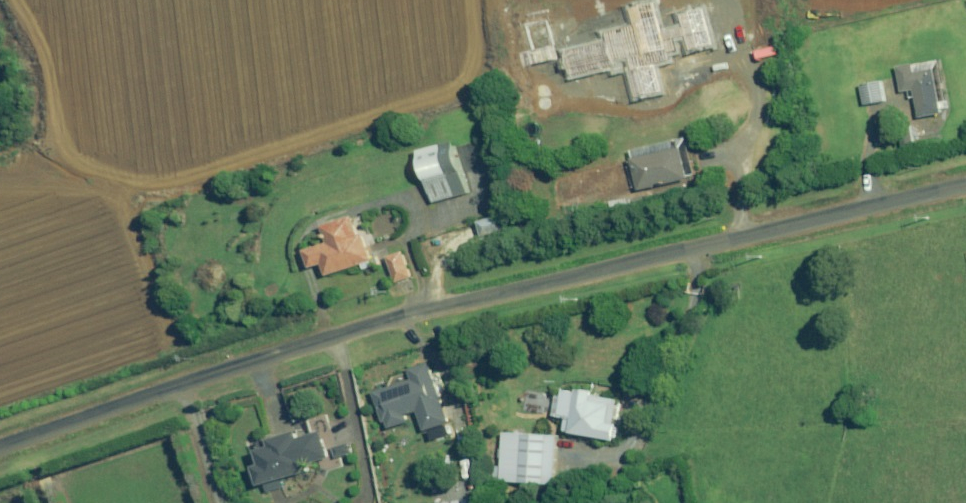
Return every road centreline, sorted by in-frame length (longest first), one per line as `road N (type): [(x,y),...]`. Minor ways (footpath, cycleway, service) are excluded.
road 1 (unclassified): [(0,447),(410,314),(965,188)]

